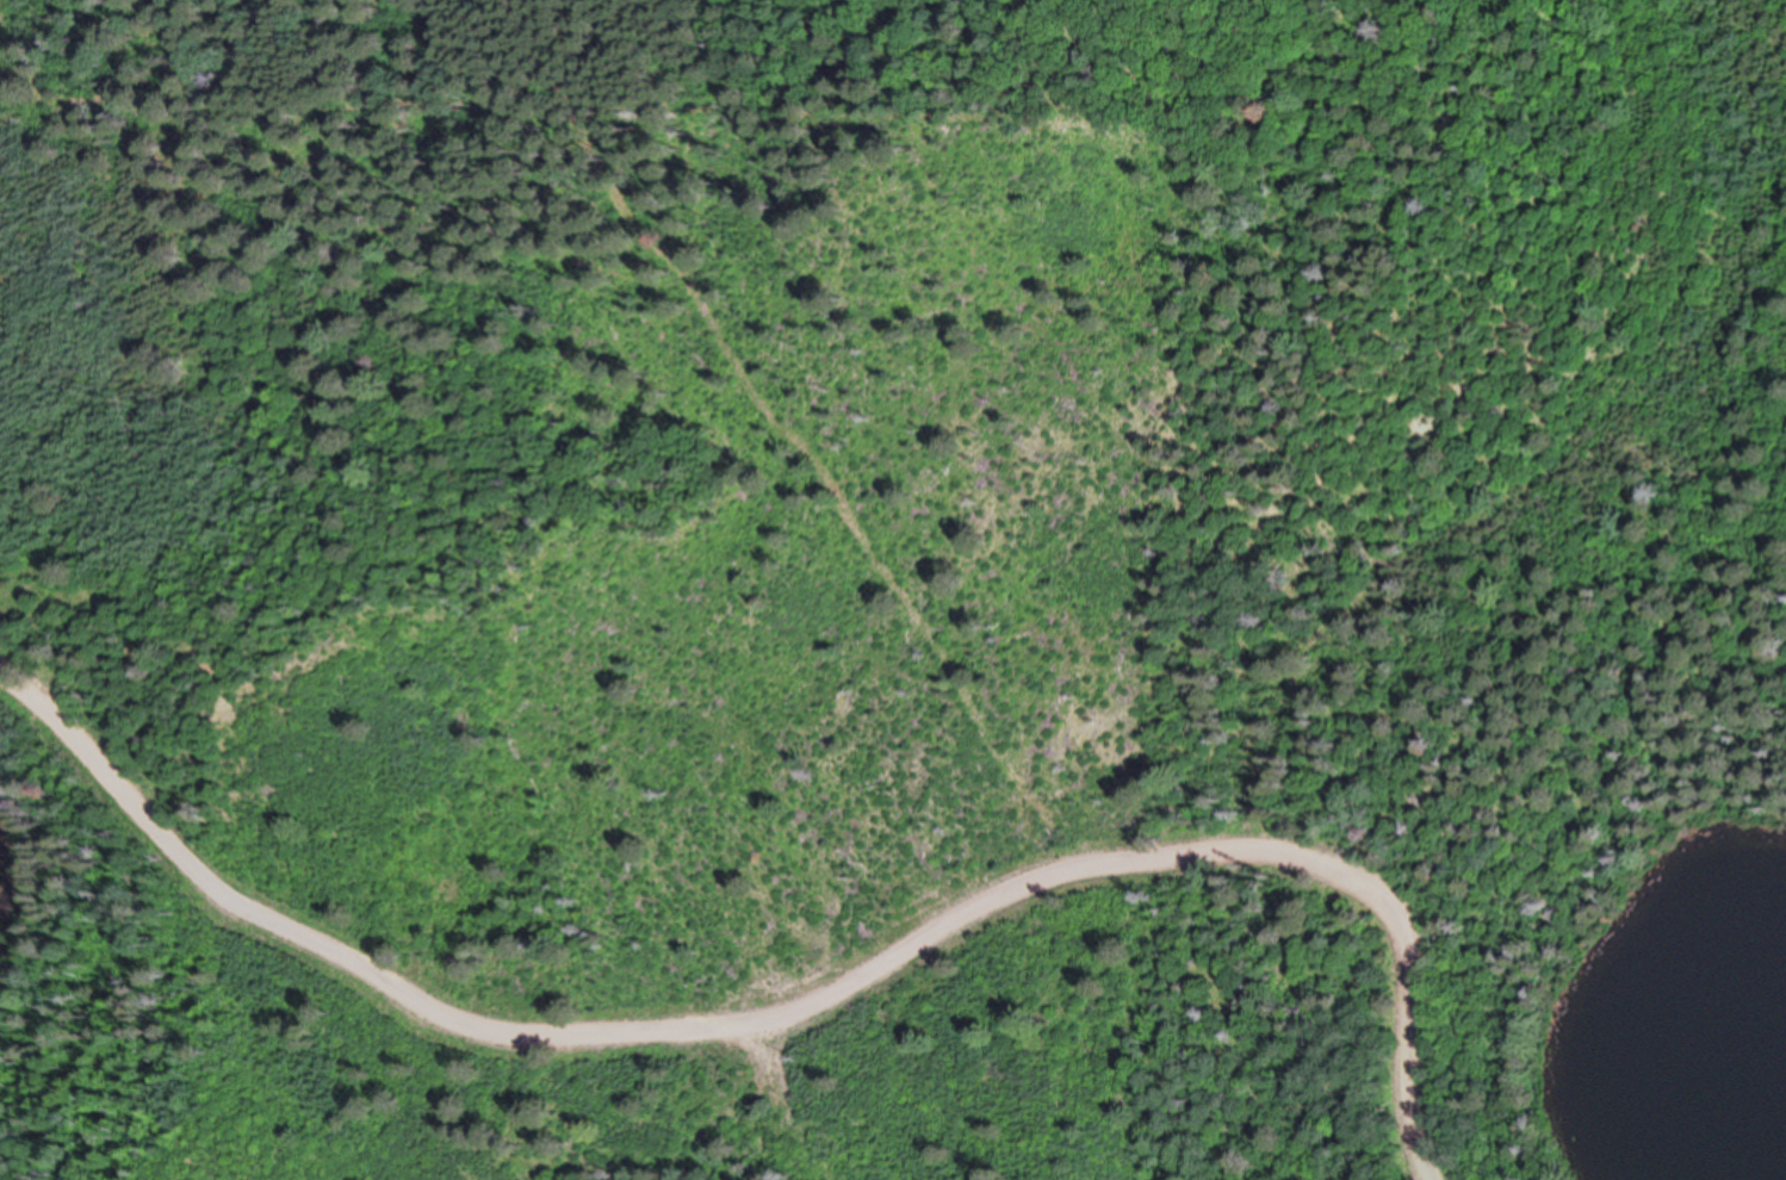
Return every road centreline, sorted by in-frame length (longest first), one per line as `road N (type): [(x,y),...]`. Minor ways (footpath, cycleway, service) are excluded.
road 1 (residential): [(0,648),(110,726),(215,880),(498,1031),(607,1042),(811,1011),(1059,880),(1257,847),(1362,876),(1413,927),(1418,1116),(1440,1179)]

